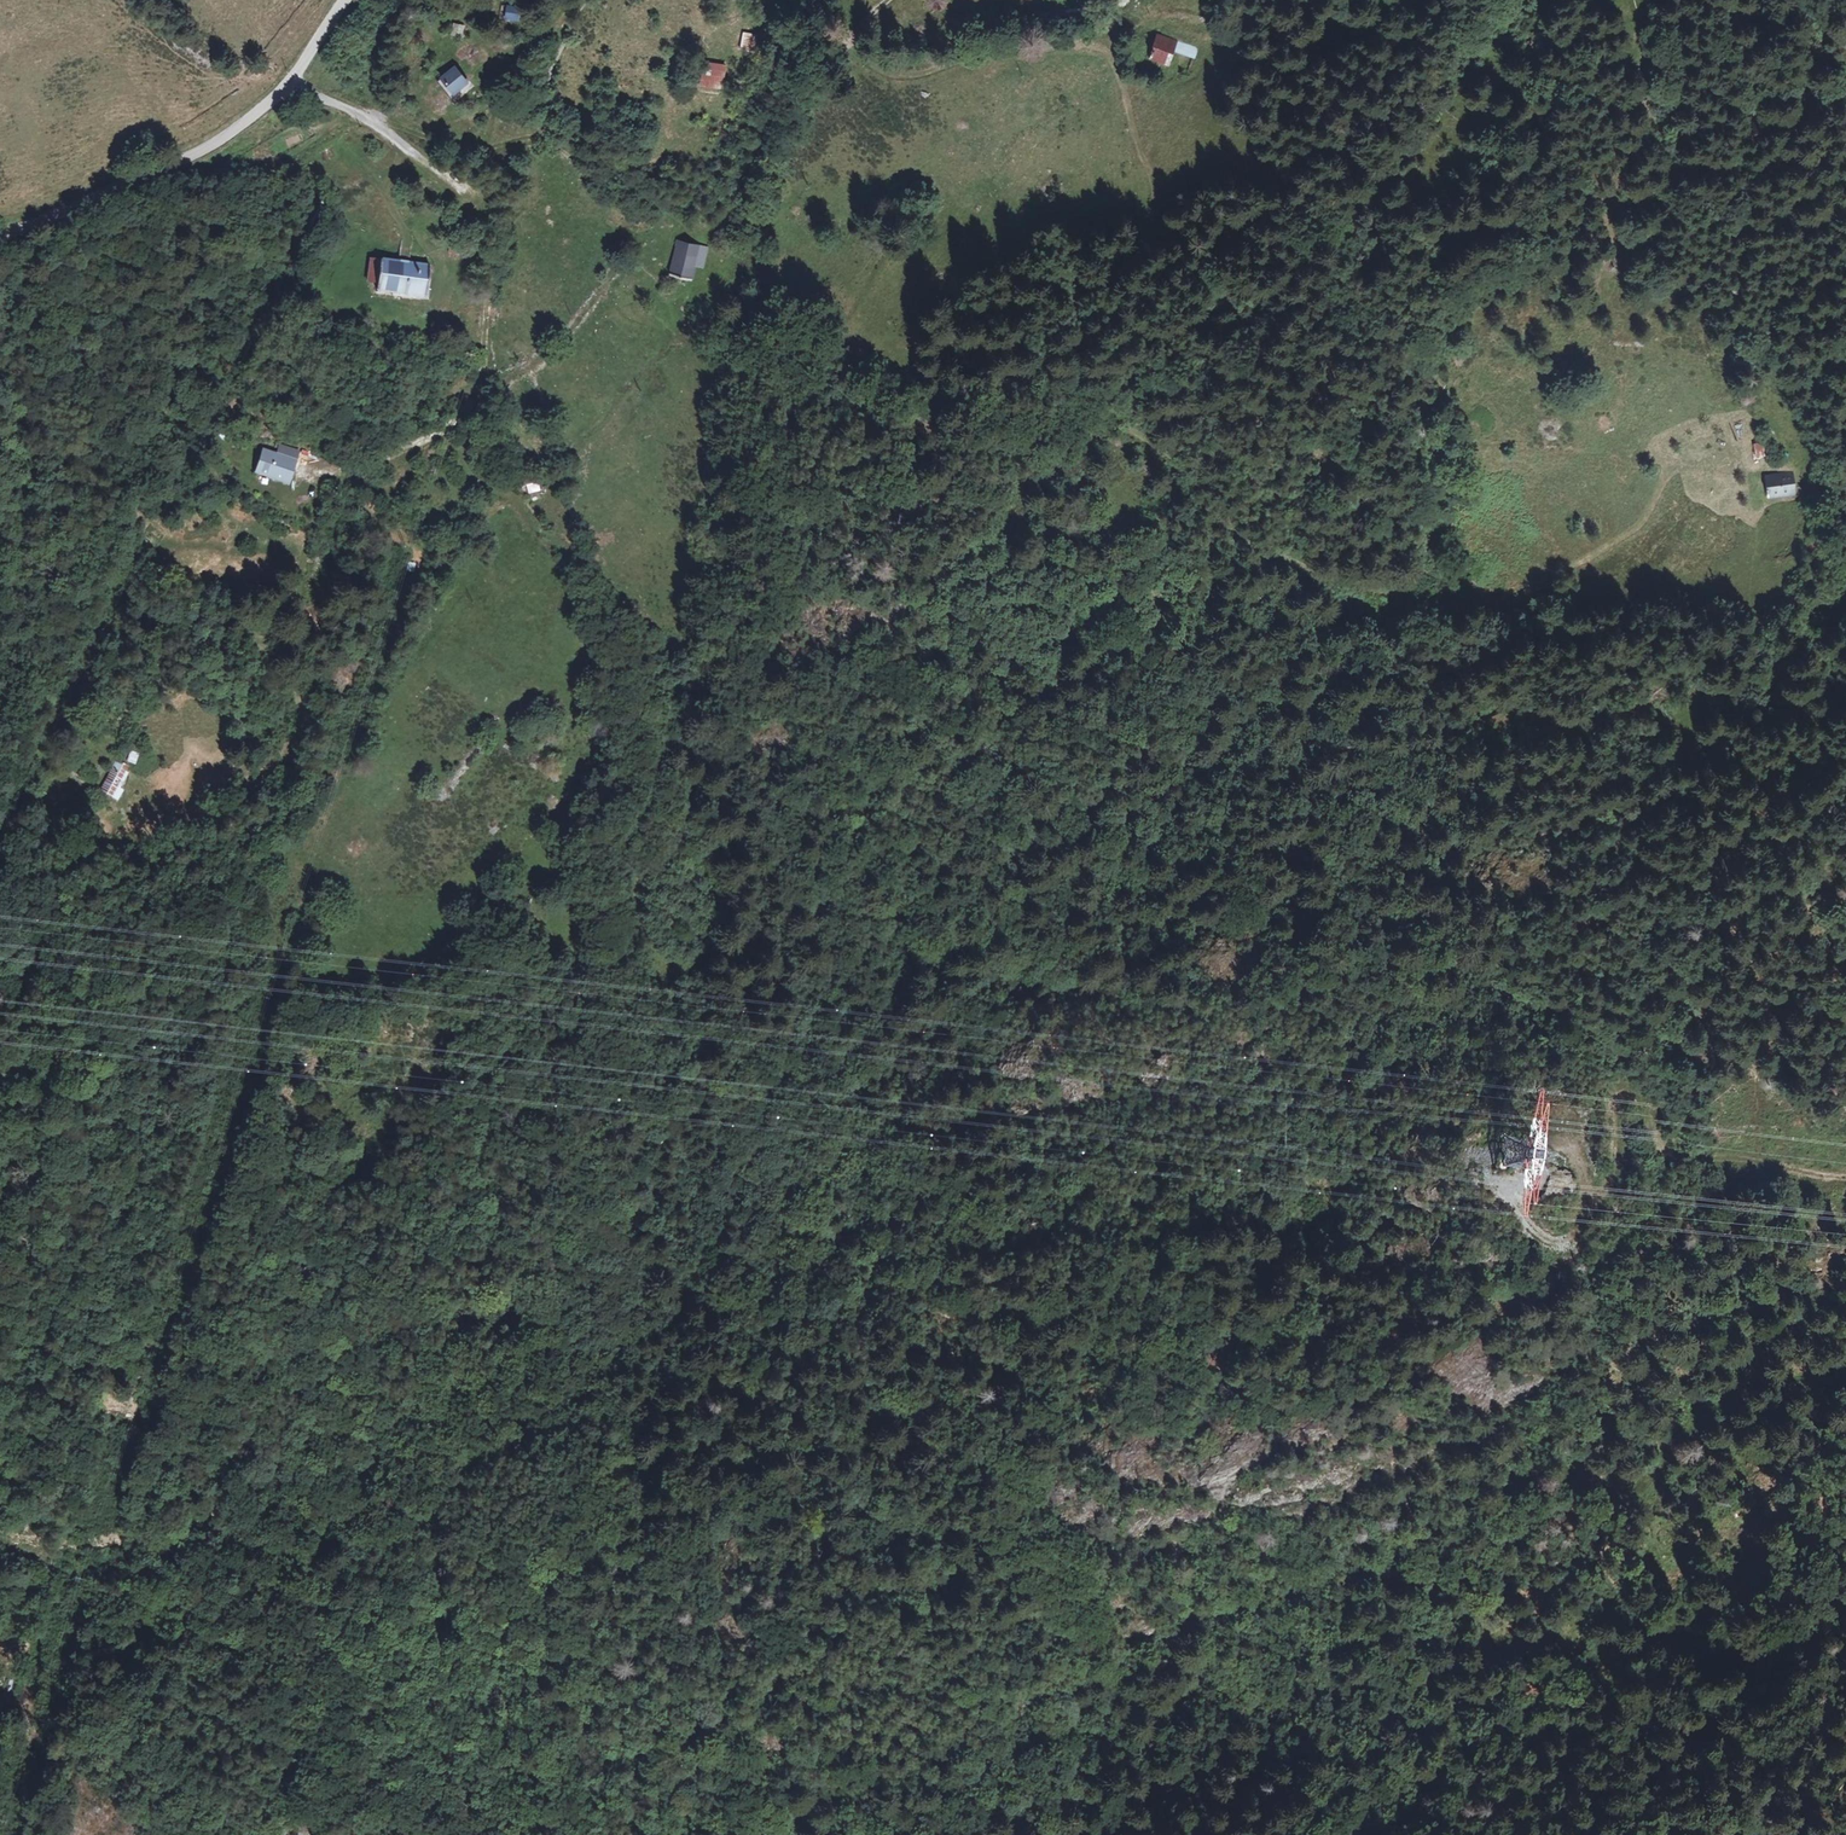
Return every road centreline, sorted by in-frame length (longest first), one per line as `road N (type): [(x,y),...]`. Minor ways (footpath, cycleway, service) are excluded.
road 1 (track): [(782,0),(891,72),(941,73),(992,54),(1084,51),(1113,59),(1158,204),(1081,329),(1092,388),(1270,554),(1441,608),(1611,548),(1640,530),(1655,489),(1713,466)]
road 2 (track): [(1845,1177),(1652,1142),(1631,1083),(1617,1085),(1608,1187),(1591,1216),(1563,1238),(1543,1237),(1509,1191),(1523,1181)]
road 3 (tertiary): [(0,250),(37,243),(196,170),(294,81),(346,0)]
road 4 (track): [(474,406),(489,308),(485,220),(445,173),(364,115)]
road 5 (track): [(364,115),(453,139),(541,139),(563,154)]
road 6 (track): [(356,473),(449,427),(474,406)]

